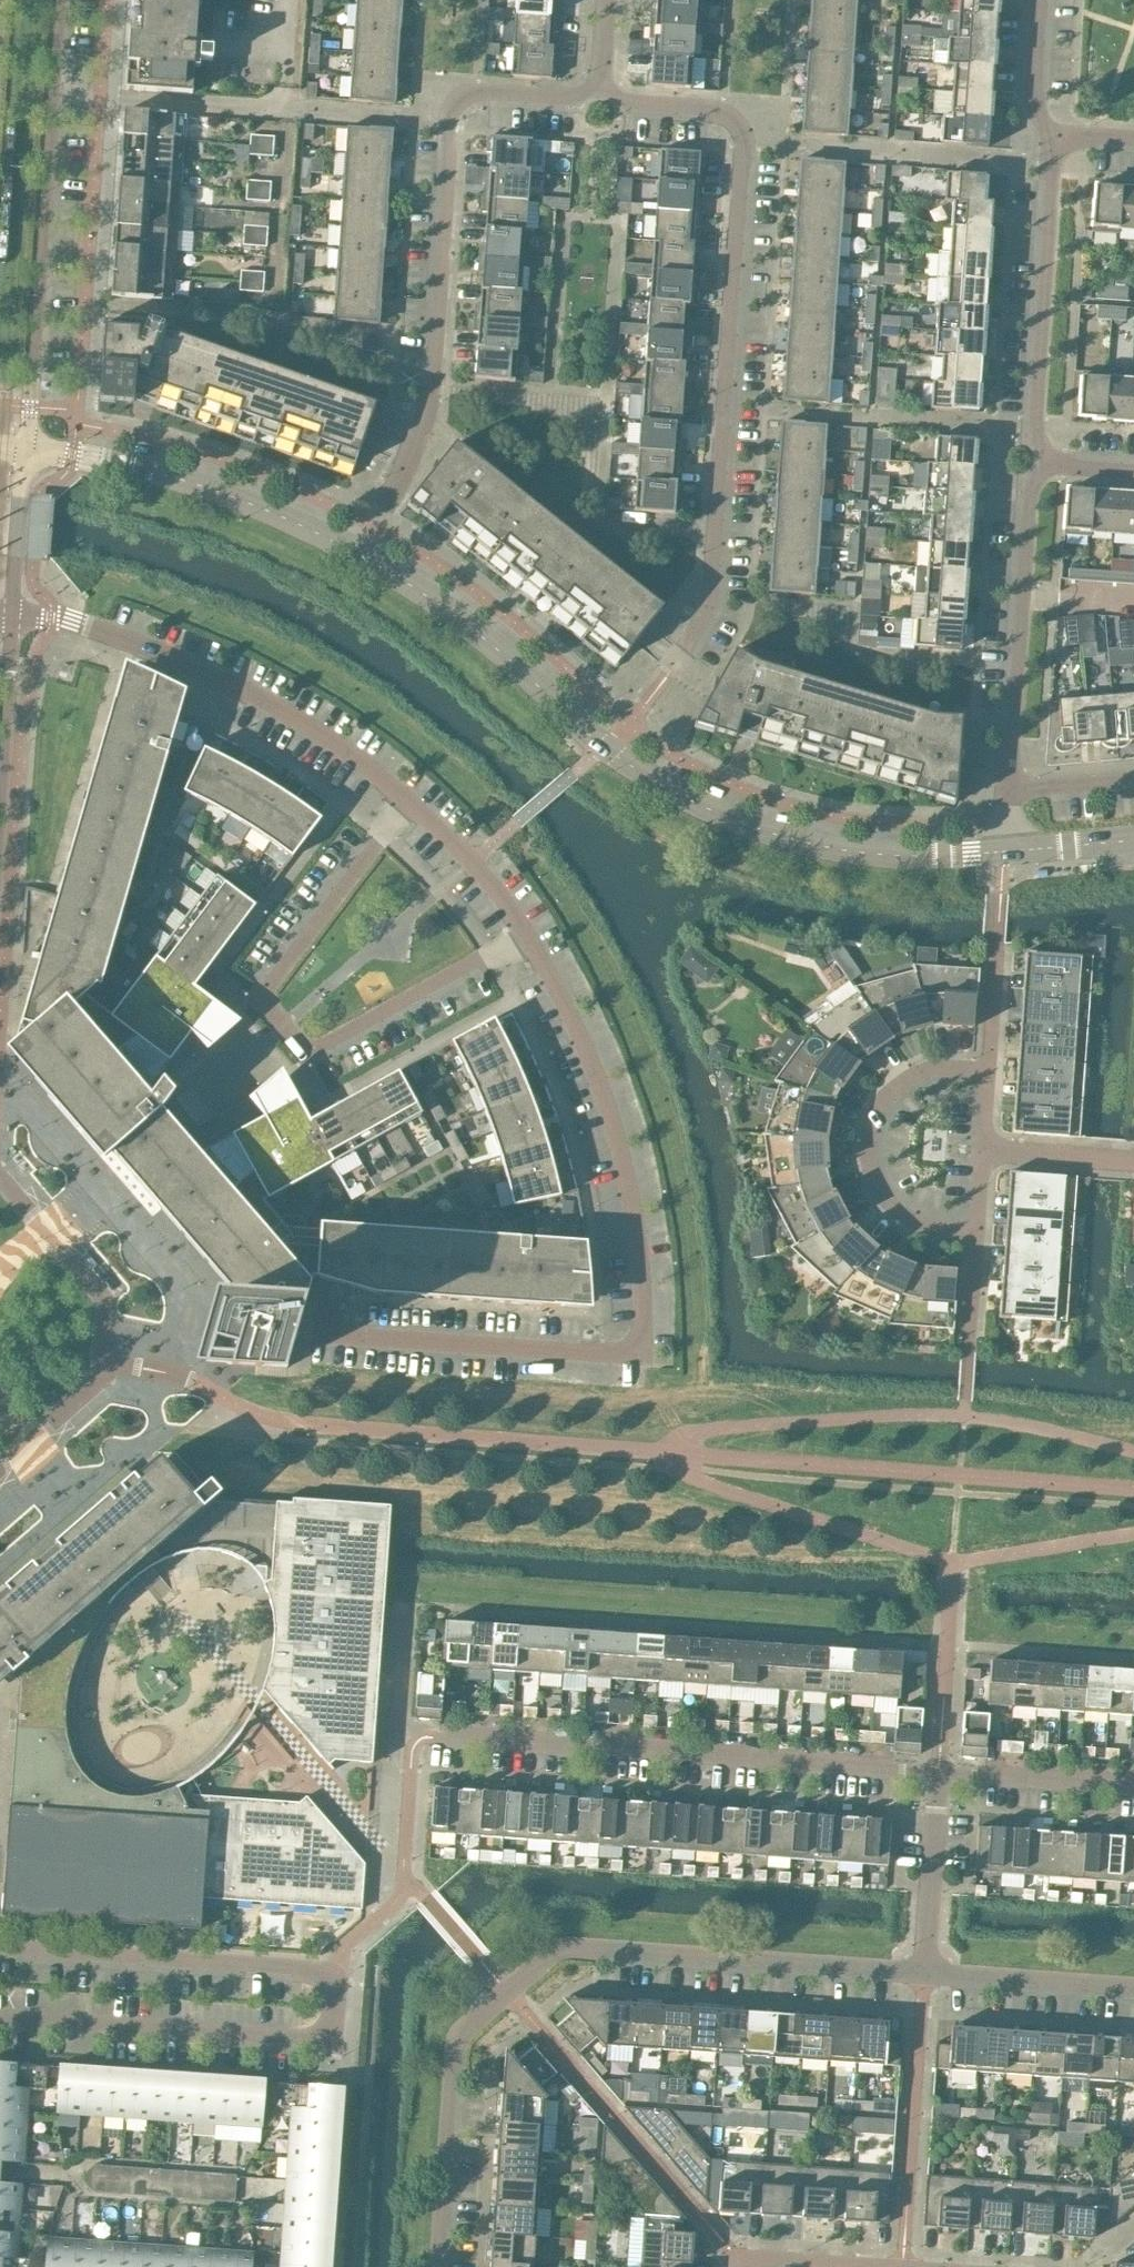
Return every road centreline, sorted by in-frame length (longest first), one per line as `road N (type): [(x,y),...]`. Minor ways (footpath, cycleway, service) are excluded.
road 1 (residential): [(312,1291),(328,1314),(326,1335),(644,1355),(640,1249),(620,1149),(573,1024),(523,932)]
road 2 (residential): [(1003,850),(867,852),(727,816),(607,746),(483,635),(356,545)]
road 3 (residential): [(439,2266),(458,2039),(538,1962),(561,1949),(586,1949),(924,1972)]
road 4 (residential): [(668,675),(709,609),(745,143),(720,111),(631,105),(600,85)]
road 5 (residential): [(356,545),(431,405),(456,103),(475,93),(571,101),(600,85)]
road 6 (residential): [(403,799),(260,994),(305,1049),(523,932)]
road 7 (residential): [(435,1738),(937,1773)]
road 8 (residential): [(24,447),(57,0)]
road 9 (residential): [(11,616),(61,619),(258,693),(403,799)]
road 10 (residential): [(0,2017),(319,2041),(332,2028),(334,1990),(325,1974)]
road 11 (residential): [(0,1468),(100,1380),(107,1303),(0,1177)]
road 12 (residential): [(1007,791),(1031,489),(1050,461)]
road 13 (residential): [(1050,461),(1032,426),(1053,135)]
road 14 (residential): [(0,1951),(325,1974)]
road 15 (residential): [(975,1227),(939,1225),(896,1204),(871,1164),(871,1140),(875,1117),(917,1076),(986,1073)]
road 16 (residential): [(356,545),(265,505),(133,464)]
road 17 (residential): [(924,1972),(1133,1989)]
road 18 (residential): [(924,1972),(937,1773)]
road 19 (residential): [(937,1773),(1133,1787)]
road 20 (residential): [(11,616),(24,447)]
road 21 (residential): [(0,773),(11,616)]
road 22 (residential): [(982,1144),(1133,1156)]
road 23 (residential): [(1053,135),(1035,103),(1042,0)]
road 24 (residential): [(1003,850),(1133,838)]
road 25 (residential): [(1133,781),(1007,791)]
road 26 (residential): [(986,1073),(996,948)]

